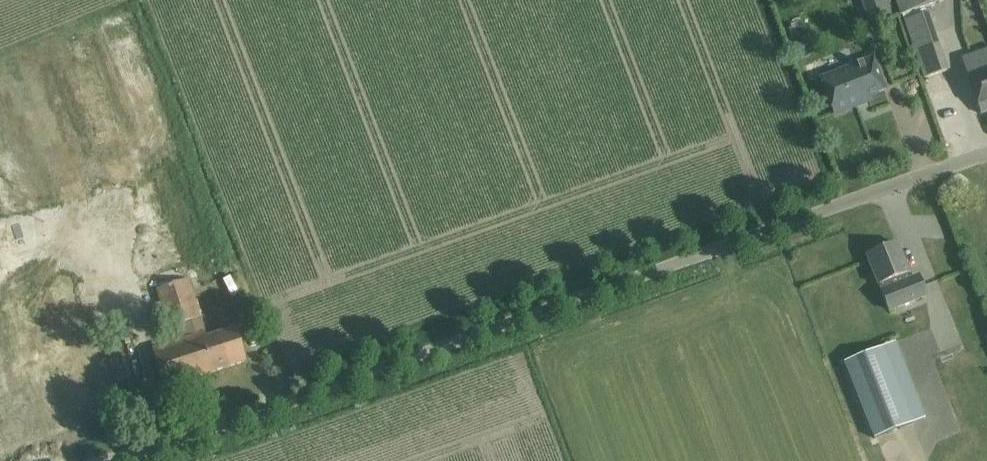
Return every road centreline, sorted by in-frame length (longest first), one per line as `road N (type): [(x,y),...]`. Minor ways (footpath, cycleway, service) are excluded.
road 1 (unclassified): [(75,460),(986,143)]

